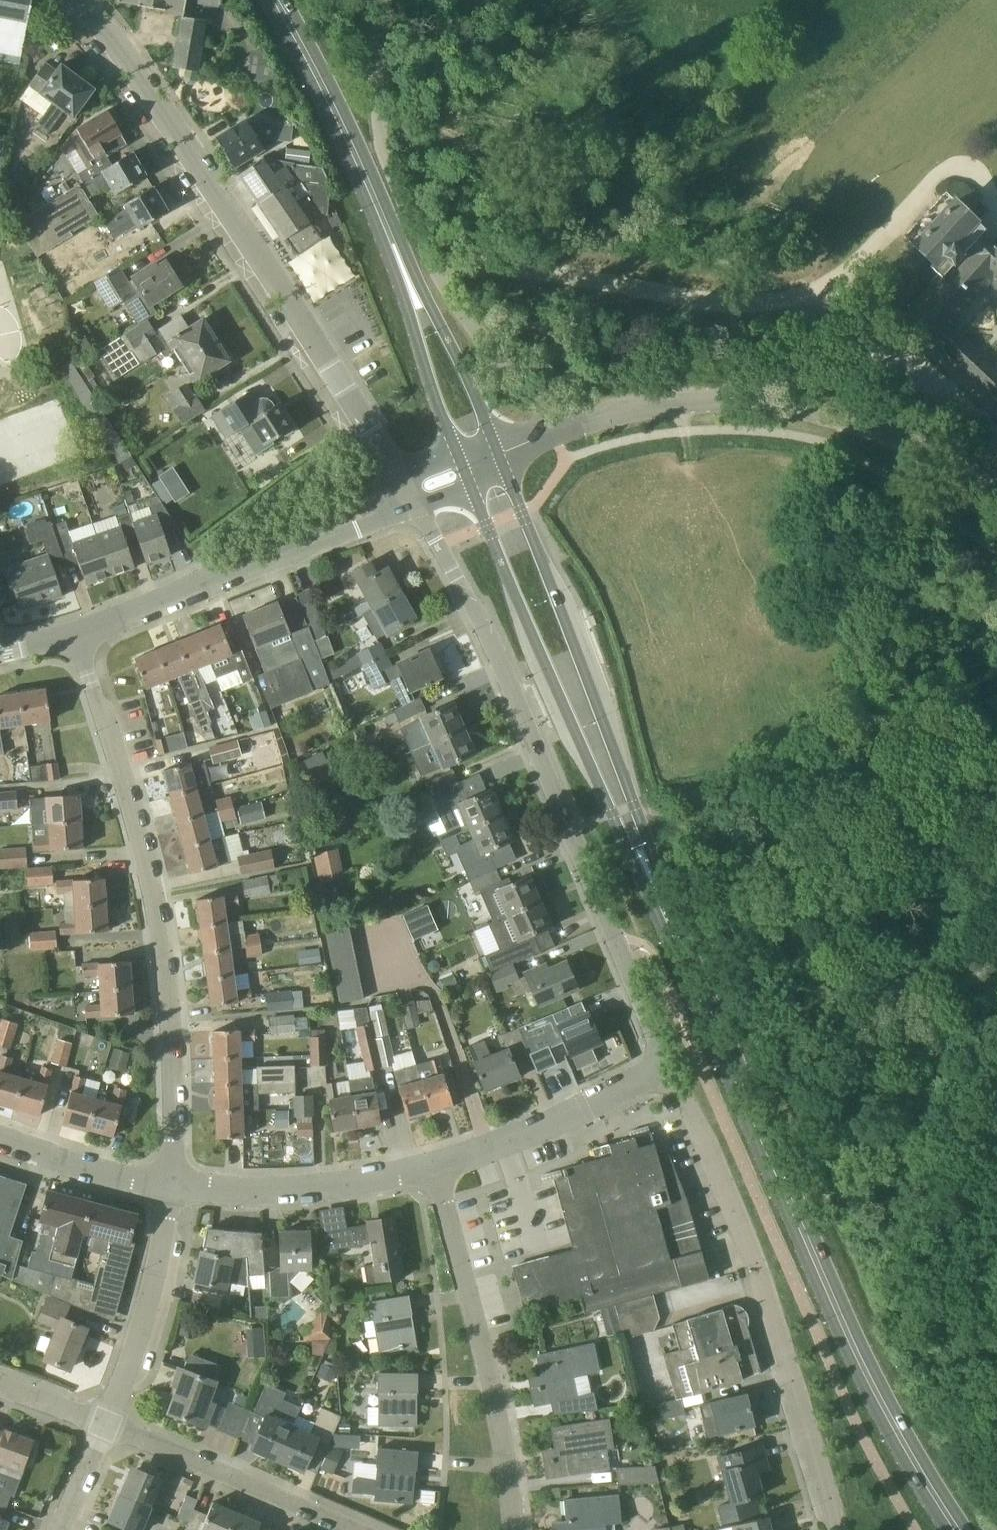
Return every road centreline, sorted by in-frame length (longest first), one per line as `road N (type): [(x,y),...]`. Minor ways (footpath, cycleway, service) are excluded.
road 1 (primary): [(960,1529),(869,1379),(680,955)]
road 2 (residential): [(667,1068),(512,691),(419,504)]
road 3 (residential): [(403,477),(125,56),(78,0)]
road 4 (residential): [(175,1191),(176,1017),(150,862),(79,635)]
road 5 (primary): [(680,955),(499,454)]
road 6 (primary): [(469,485),(555,699),(659,927),(680,955)]
road 7 (residential): [(838,1529),(761,1284),(667,1068)]
road 8 (residential): [(551,435),(448,294),(413,214),(384,143),(367,0)]
road 9 (residential): [(511,1529),(507,1457),(434,1170)]
road 10 (tertiary): [(996,473),(802,406),(719,402)]
road 11 (primary): [(396,251),(275,0)]
road 12 (residential): [(349,1529),(102,1425)]
road 13 (residential): [(434,1170),(326,1191),(175,1191)]
road 14 (residential): [(102,1425),(144,1327),(175,1191)]
road 15 (tertiary): [(79,635),(292,549)]
road 16 (primary): [(499,454),(396,251)]
road 17 (primary): [(396,251),(457,456)]
road 18 (residential): [(493,1149),(667,1068)]
road 19 (track): [(845,451),(970,549),(996,558)]
road 20 (residential): [(175,1191),(88,1174),(0,1141)]
road 21 (tertiary): [(551,435),(657,406),(719,402)]
road 22 (tertiary): [(403,477),(313,522),(292,549)]
road 23 (tertiary): [(292,549),(419,504)]

